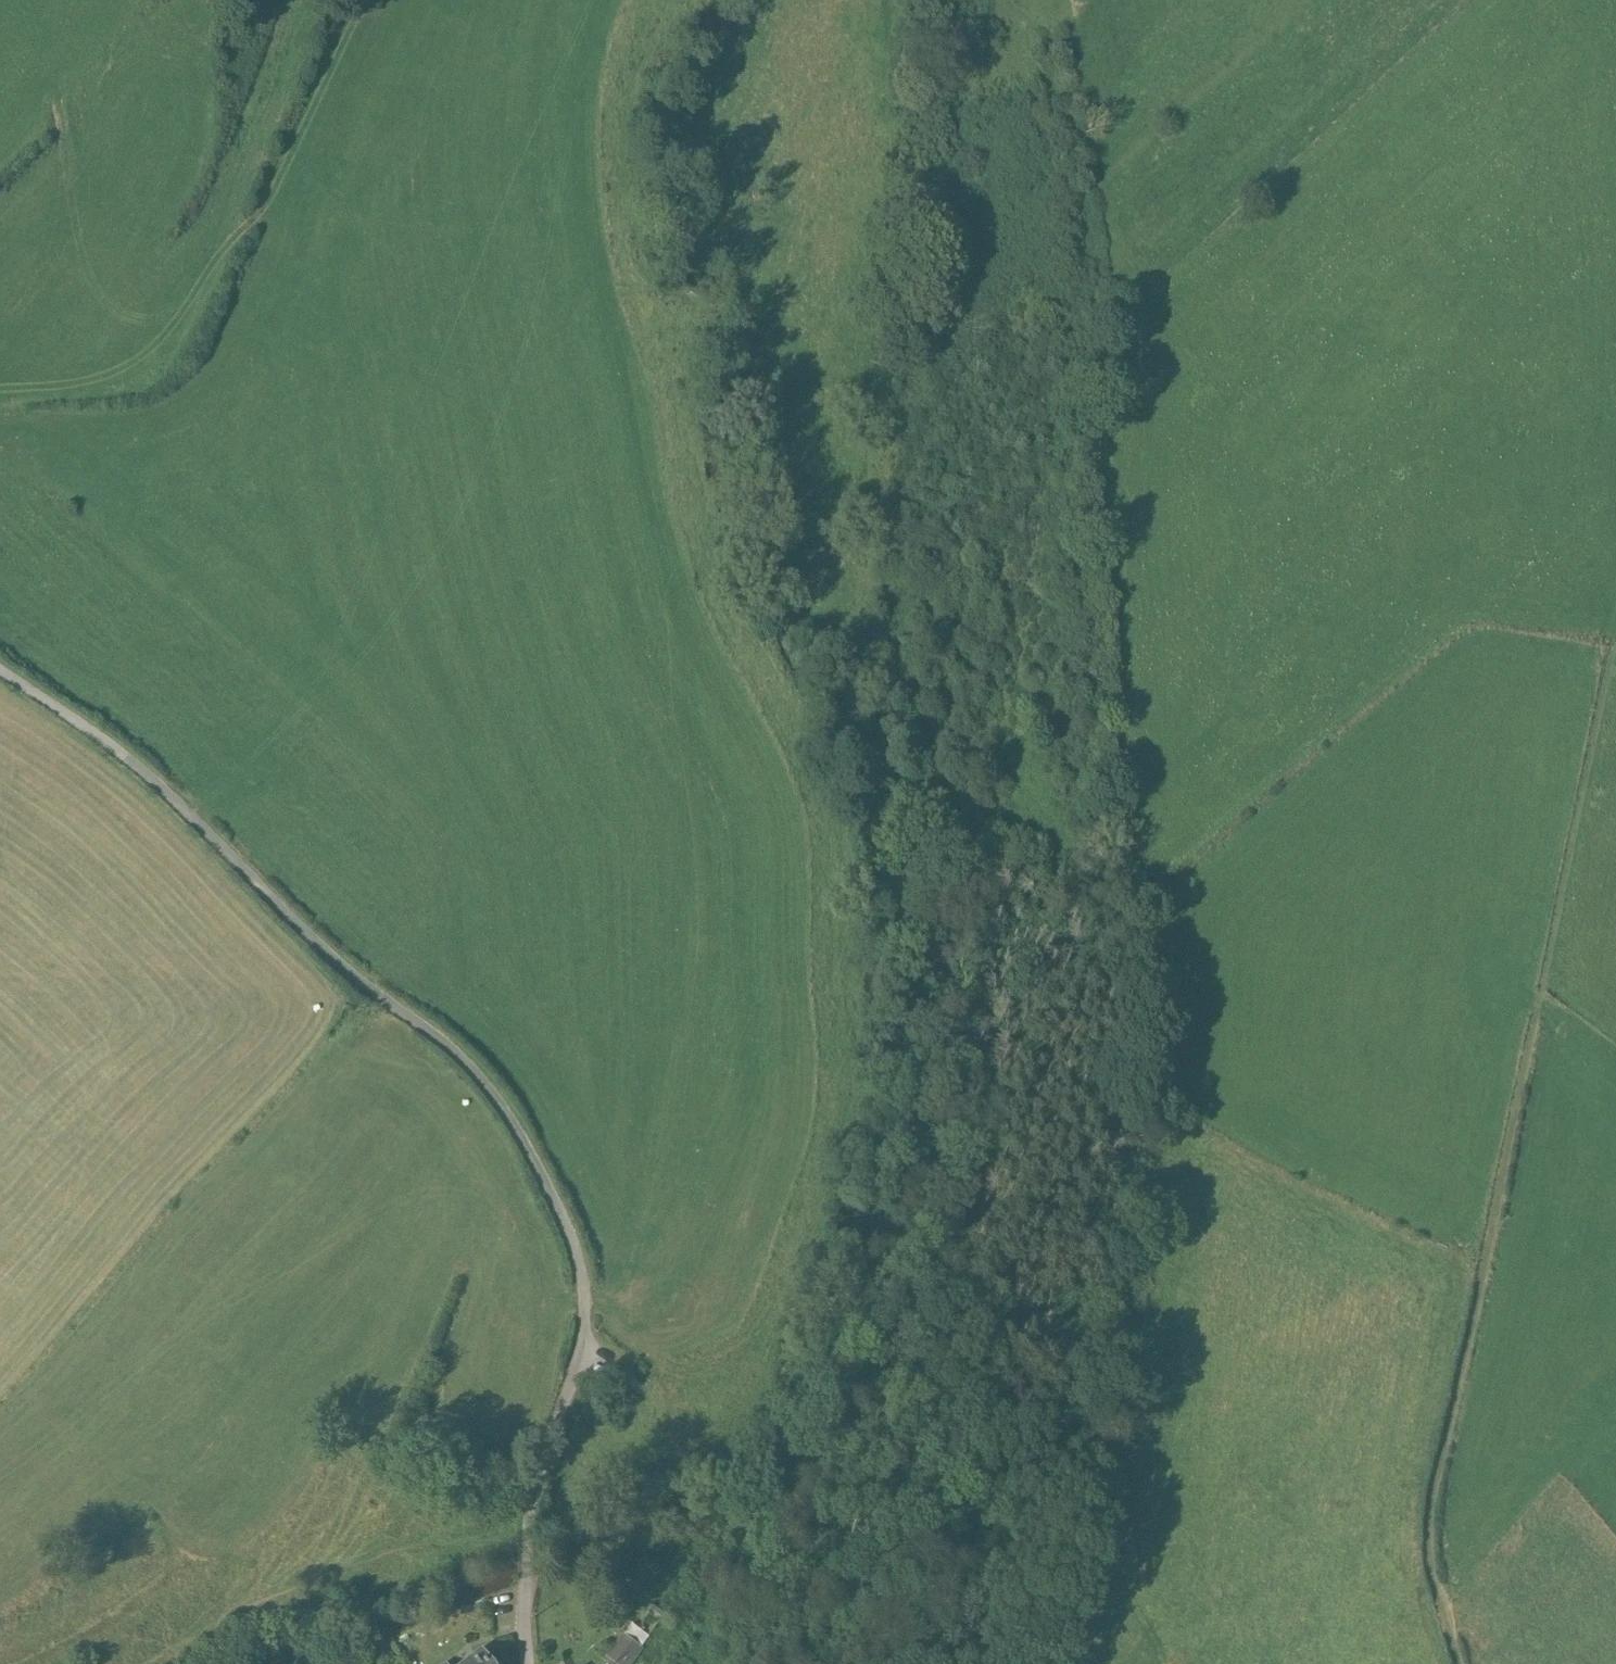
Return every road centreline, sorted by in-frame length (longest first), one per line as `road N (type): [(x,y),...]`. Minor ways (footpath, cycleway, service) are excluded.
road 1 (unclassified): [(0,666),(168,791),(269,901),(461,1063),(537,1163),(582,1281),(576,1361),(543,1462),(526,1550),(526,1663)]

